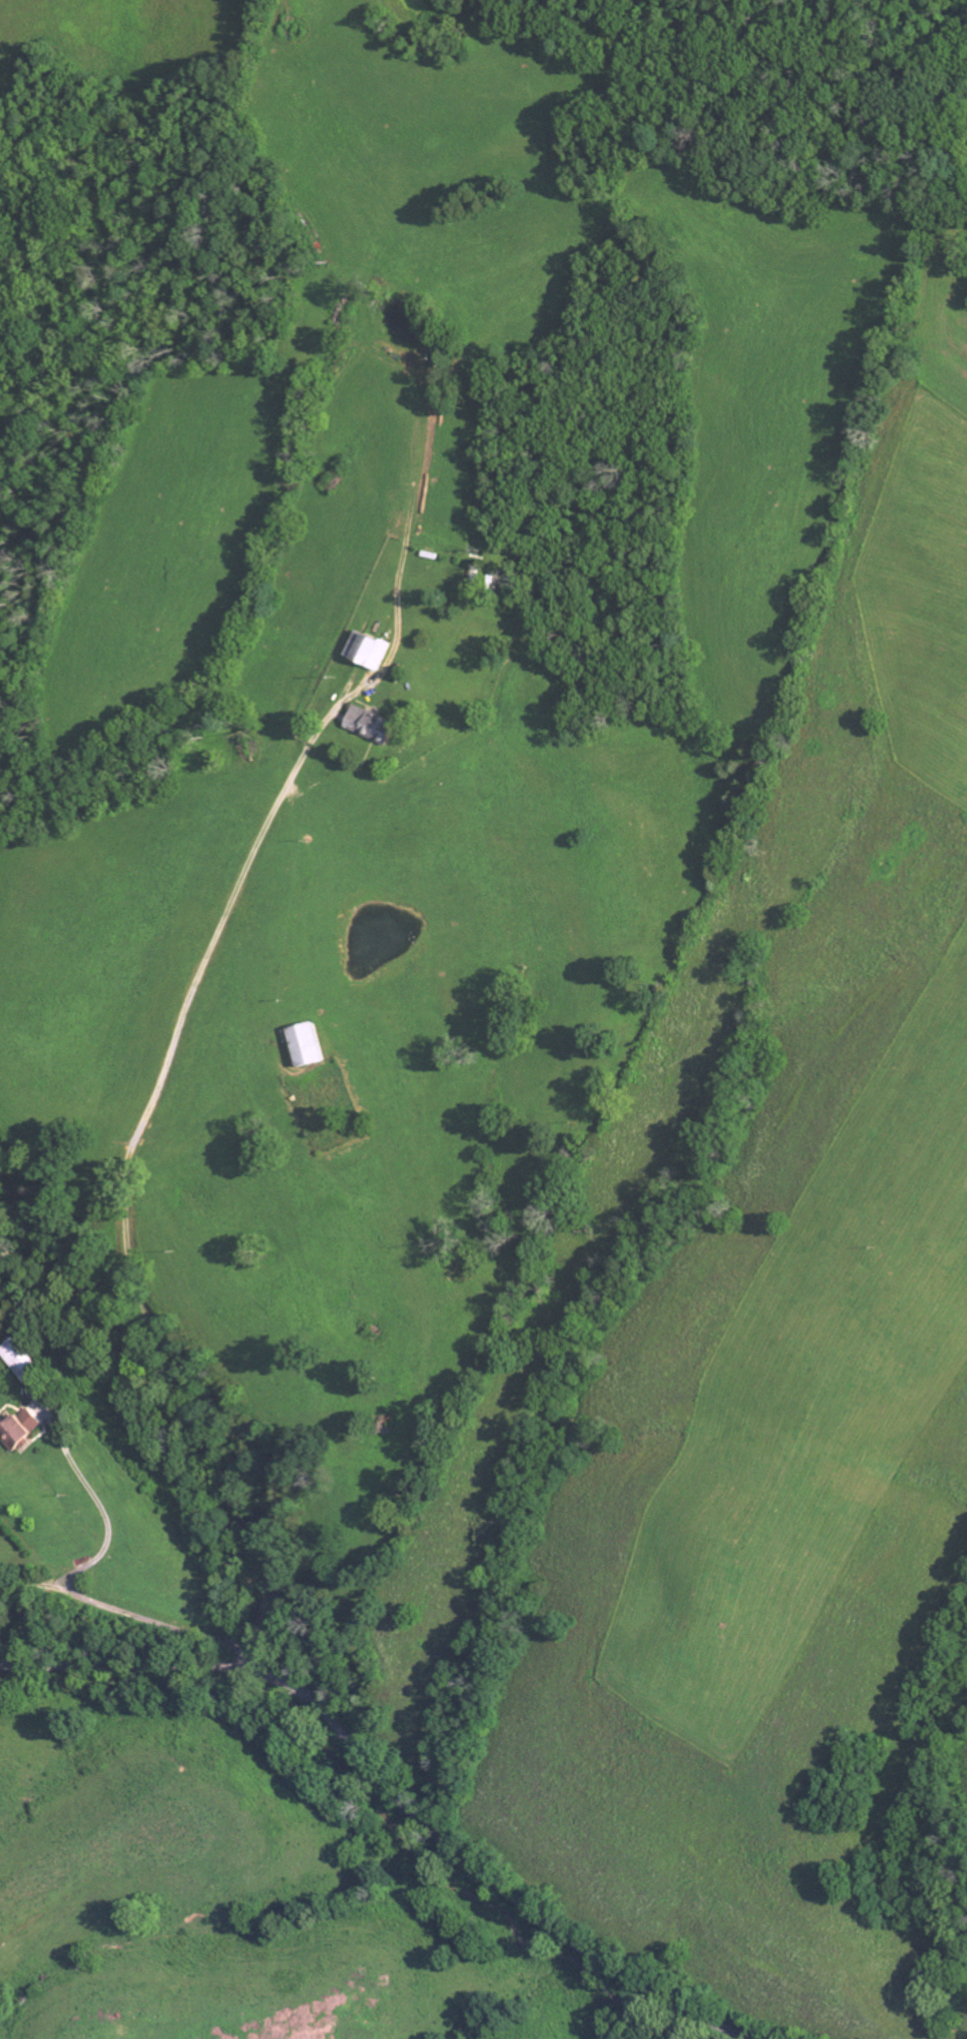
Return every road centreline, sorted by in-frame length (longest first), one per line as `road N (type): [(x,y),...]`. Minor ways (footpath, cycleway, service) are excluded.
road 1 (residential): [(753,2038),(599,1961),(478,1872),(415,1816),(312,1698),(289,1685),(218,1667),(0,1664)]

